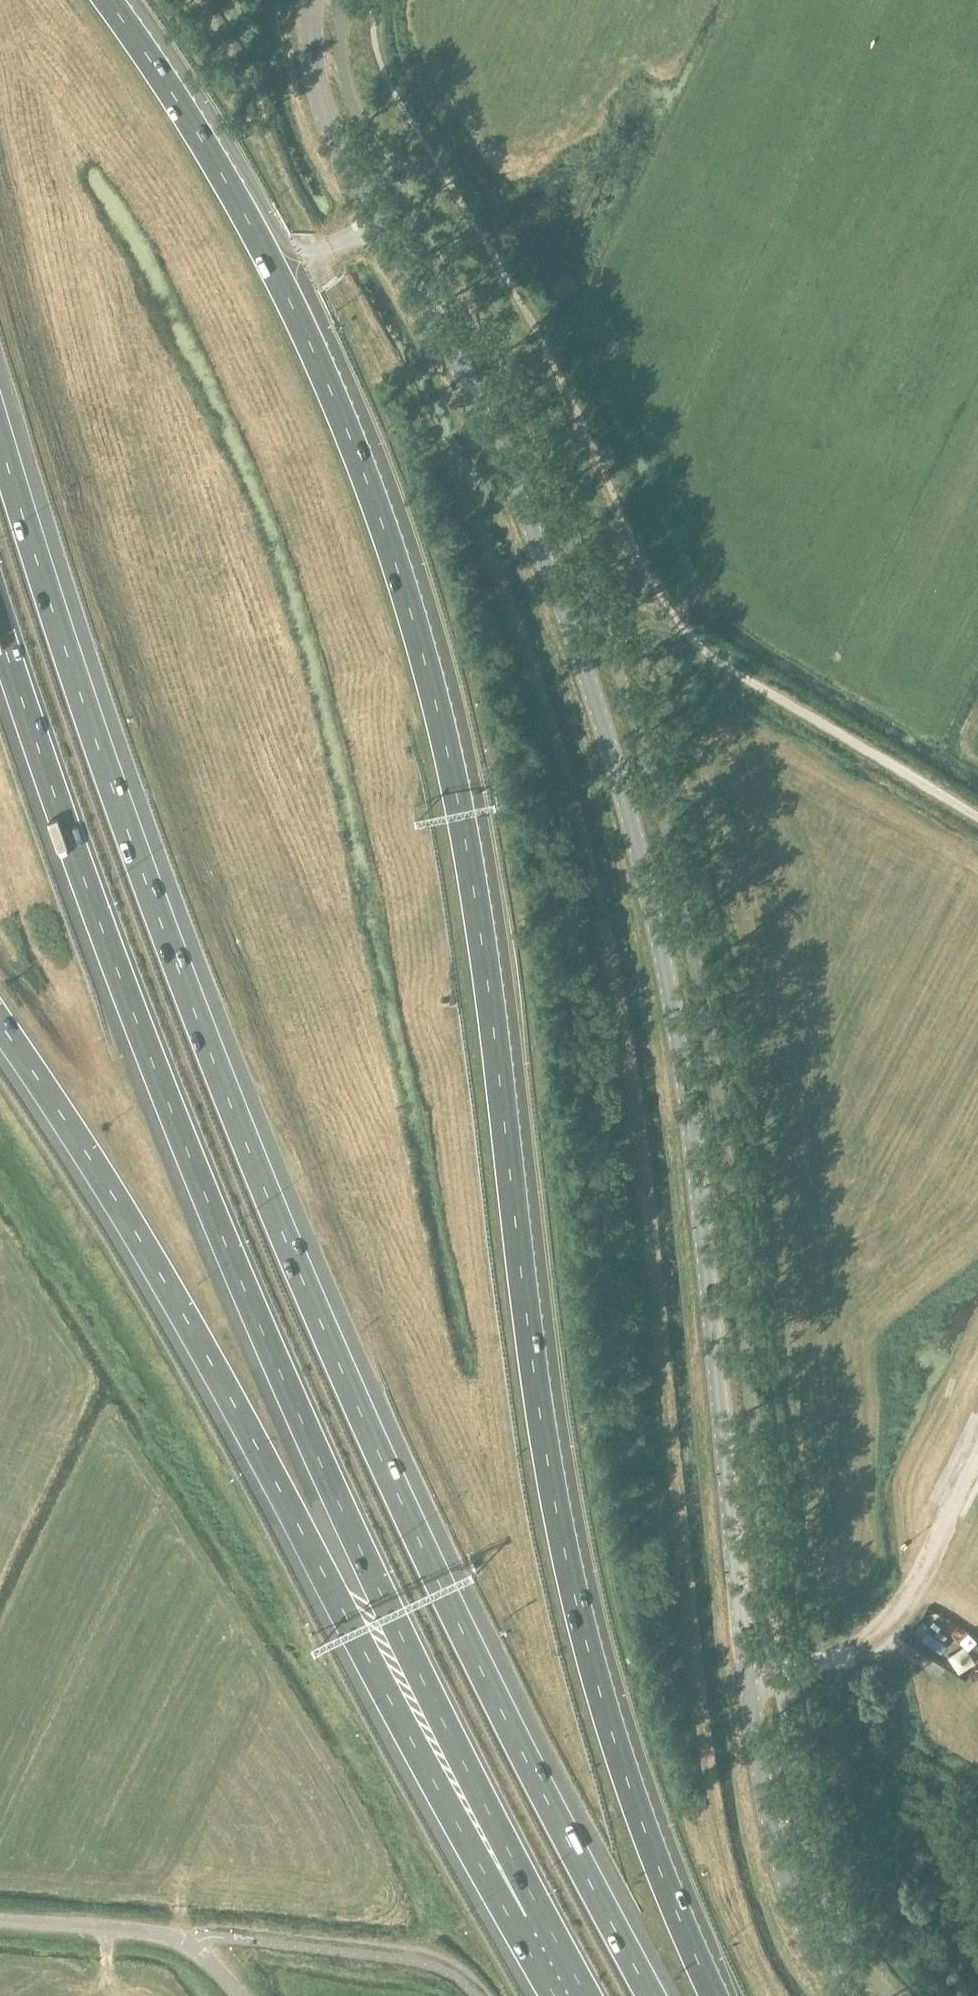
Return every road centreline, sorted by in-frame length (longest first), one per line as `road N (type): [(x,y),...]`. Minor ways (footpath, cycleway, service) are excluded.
road 1 (motorway): [(725,1995),(633,1771),(563,1493),(488,914),(432,640),(347,404),(240,184),(120,0)]
road 2 (tertiary): [(848,1995),(793,1899),(763,1785),(685,1085),(633,829),(526,513),(451,352),(335,139),(315,80),(311,0)]
road 3 (motorway): [(652,1995),(421,1540),(281,1233),(129,844),(0,440)]
road 4 (motorway): [(0,646),(74,873),(226,1259),(506,1860)]
road 5 (motorway): [(0,1036),(168,1294),(435,1784),(506,1860)]
road 6 (track): [(748,1672),(810,1665),(864,1647),(908,1596),(977,1456)]
road 7 (unclassified): [(238,1995),(179,1936),(0,1920)]
road 8 (motorway): [(506,1860),(582,1995)]

